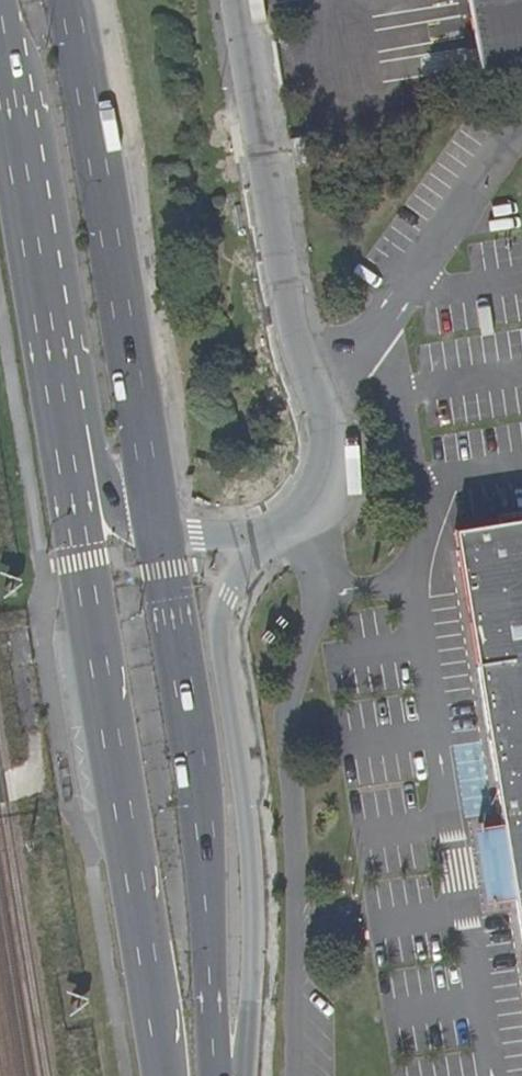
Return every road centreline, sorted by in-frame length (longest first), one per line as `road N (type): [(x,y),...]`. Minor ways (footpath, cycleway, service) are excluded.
road 1 (primary): [(87,464),(73,546),(158,1075)]
road 2 (tertiary): [(260,536),(308,512),(329,460),(292,329),(237,0)]
road 3 (tertiary): [(241,1075),(249,909),(213,631),(226,587),(260,536)]
road 4 (primary): [(220,1075),(210,860),(150,527)]
road 5 (primary): [(150,527),(65,0)]
road 6 (primary): [(0,27),(87,464)]

